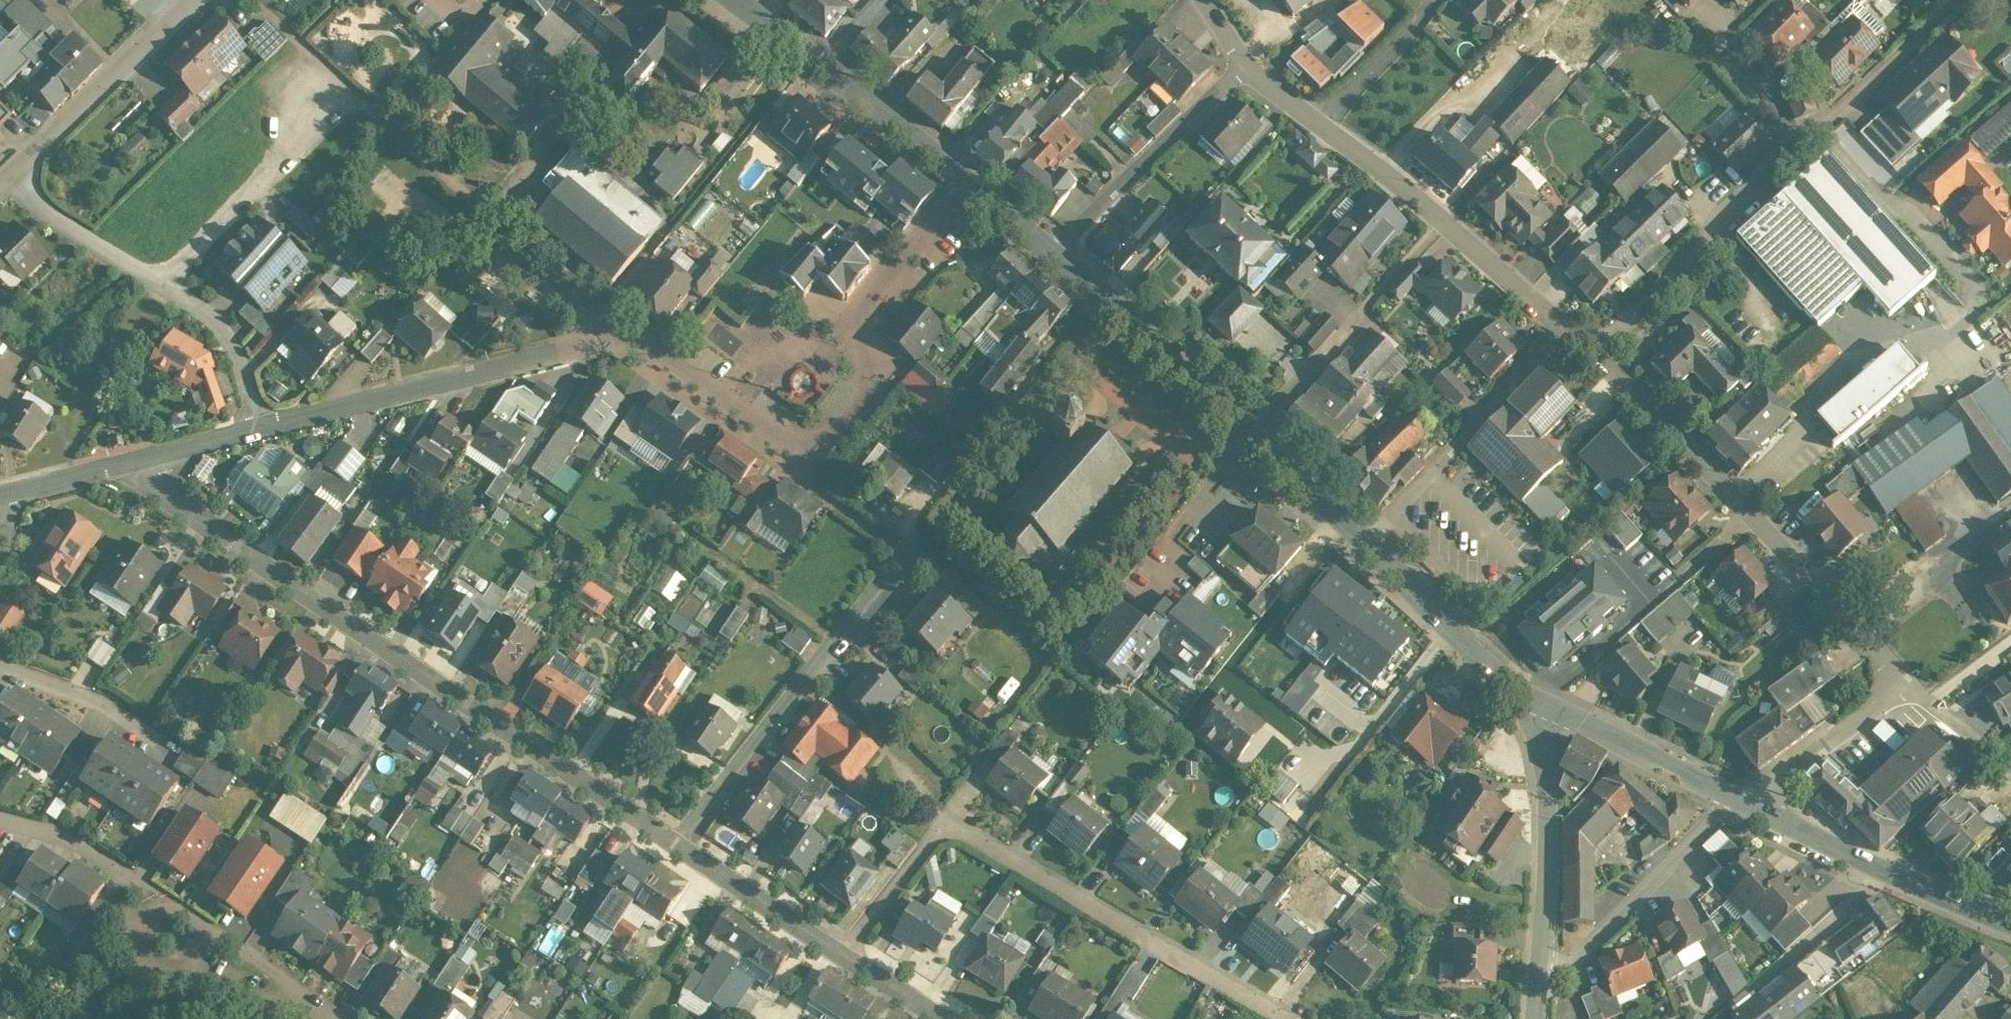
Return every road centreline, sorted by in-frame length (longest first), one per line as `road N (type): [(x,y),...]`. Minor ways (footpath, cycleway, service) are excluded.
road 1 (residential): [(672,845),(218,533),(164,492),(154,455)]
road 2 (residential): [(842,956),(948,821),(1293,1018)]
road 3 (secondary): [(1364,538),(1051,253)]
road 4 (residential): [(1568,330),(1319,124)]
road 5 (residential): [(257,429),(558,352)]
road 6 (residential): [(1799,143),(1720,216),(1698,259),(1594,354)]
road 7 (secondary): [(744,0),(970,185)]
road 8 (residential): [(1364,538),(1568,330)]
road 9 (residential): [(1545,702),(1554,685),(1750,512)]
road 10 (secondary): [(2010,920),(1865,863),(1761,809)]
road 11 (residential): [(1051,253),(1246,64)]
road 12 (tertiary): [(1545,702),(1538,741),(1549,821),(1542,965)]
road 13 (residential): [(1737,798),(1565,966),(1542,965)]
road 14 (residential): [(839,643),(672,845)]
road 15 (residential): [(849,334),(888,365),(813,459),(740,408)]
road 16 (residential): [(193,0),(7,178)]
road 17 (secondary): [(1545,702),(1491,670),(1364,538)]
road 18 (residential): [(1909,682),(1750,512)]
road 19 (residential): [(330,124),(165,284)]
road 20 (residential): [(1750,512),(1594,354)]
road 21 (secondary): [(1737,798),(1545,702)]
road 22 (residential): [(1956,0),(1799,143)]
road 23 (residential): [(558,352),(633,334),(740,408)]
road 24 (residential): [(842,956),(672,845)]
road 25 (residential): [(1761,809),(1772,787),(1909,682)]
road 26 (residential): [(849,334),(970,185)]
road 27 (residential): [(7,178),(165,284)]
road 28 (residential): [(321,1018),(156,930)]
road 29 (residential): [(165,284),(202,308),(229,341),(257,429)]
road 30 (residential): [(1319,124),(1439,0)]
road 31 (residential): [(0,664),(104,701),(151,734)]
road 32 (residential): [(1,495),(154,455)]
road 33 (residential): [(0,821),(72,841),(127,876)]
road 34 (residential): [(920,532),(839,643)]
road 35 (residential): [(2010,768),(1909,682)]
road 36 (residential): [(839,643),(732,566)]
road 37 (residential): [(945,1018),(842,956)]

